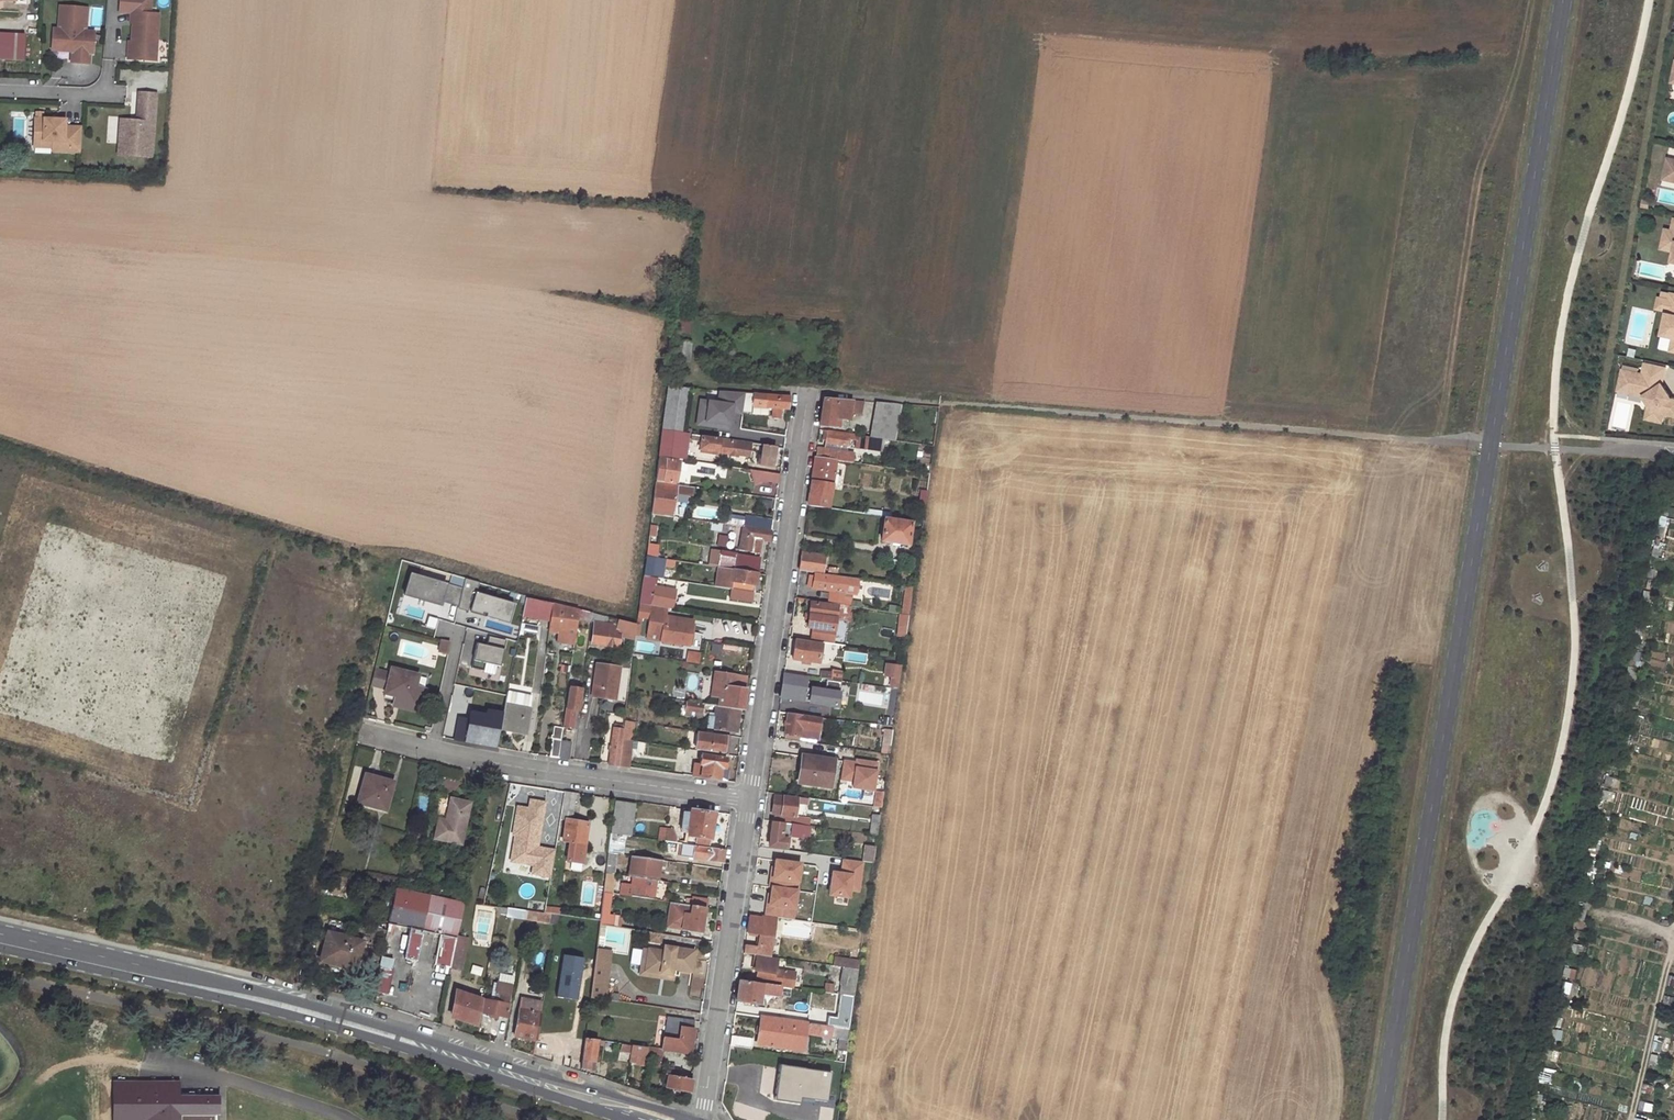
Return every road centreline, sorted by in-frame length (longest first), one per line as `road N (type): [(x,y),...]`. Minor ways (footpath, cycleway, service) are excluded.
road 1 (unclassified): [(1380,1119),(1563,0)]
road 2 (track): [(677,253),(689,278),(696,371),(717,384),(1599,452)]
road 3 (secondary): [(0,939),(298,1014),(639,1119)]
road 4 (residential): [(749,801),(809,393)]
road 5 (residential): [(363,734),(749,801)]
road 6 (residential): [(699,1119),(749,801)]
road 7 (track): [(1630,1119),(1673,936)]

